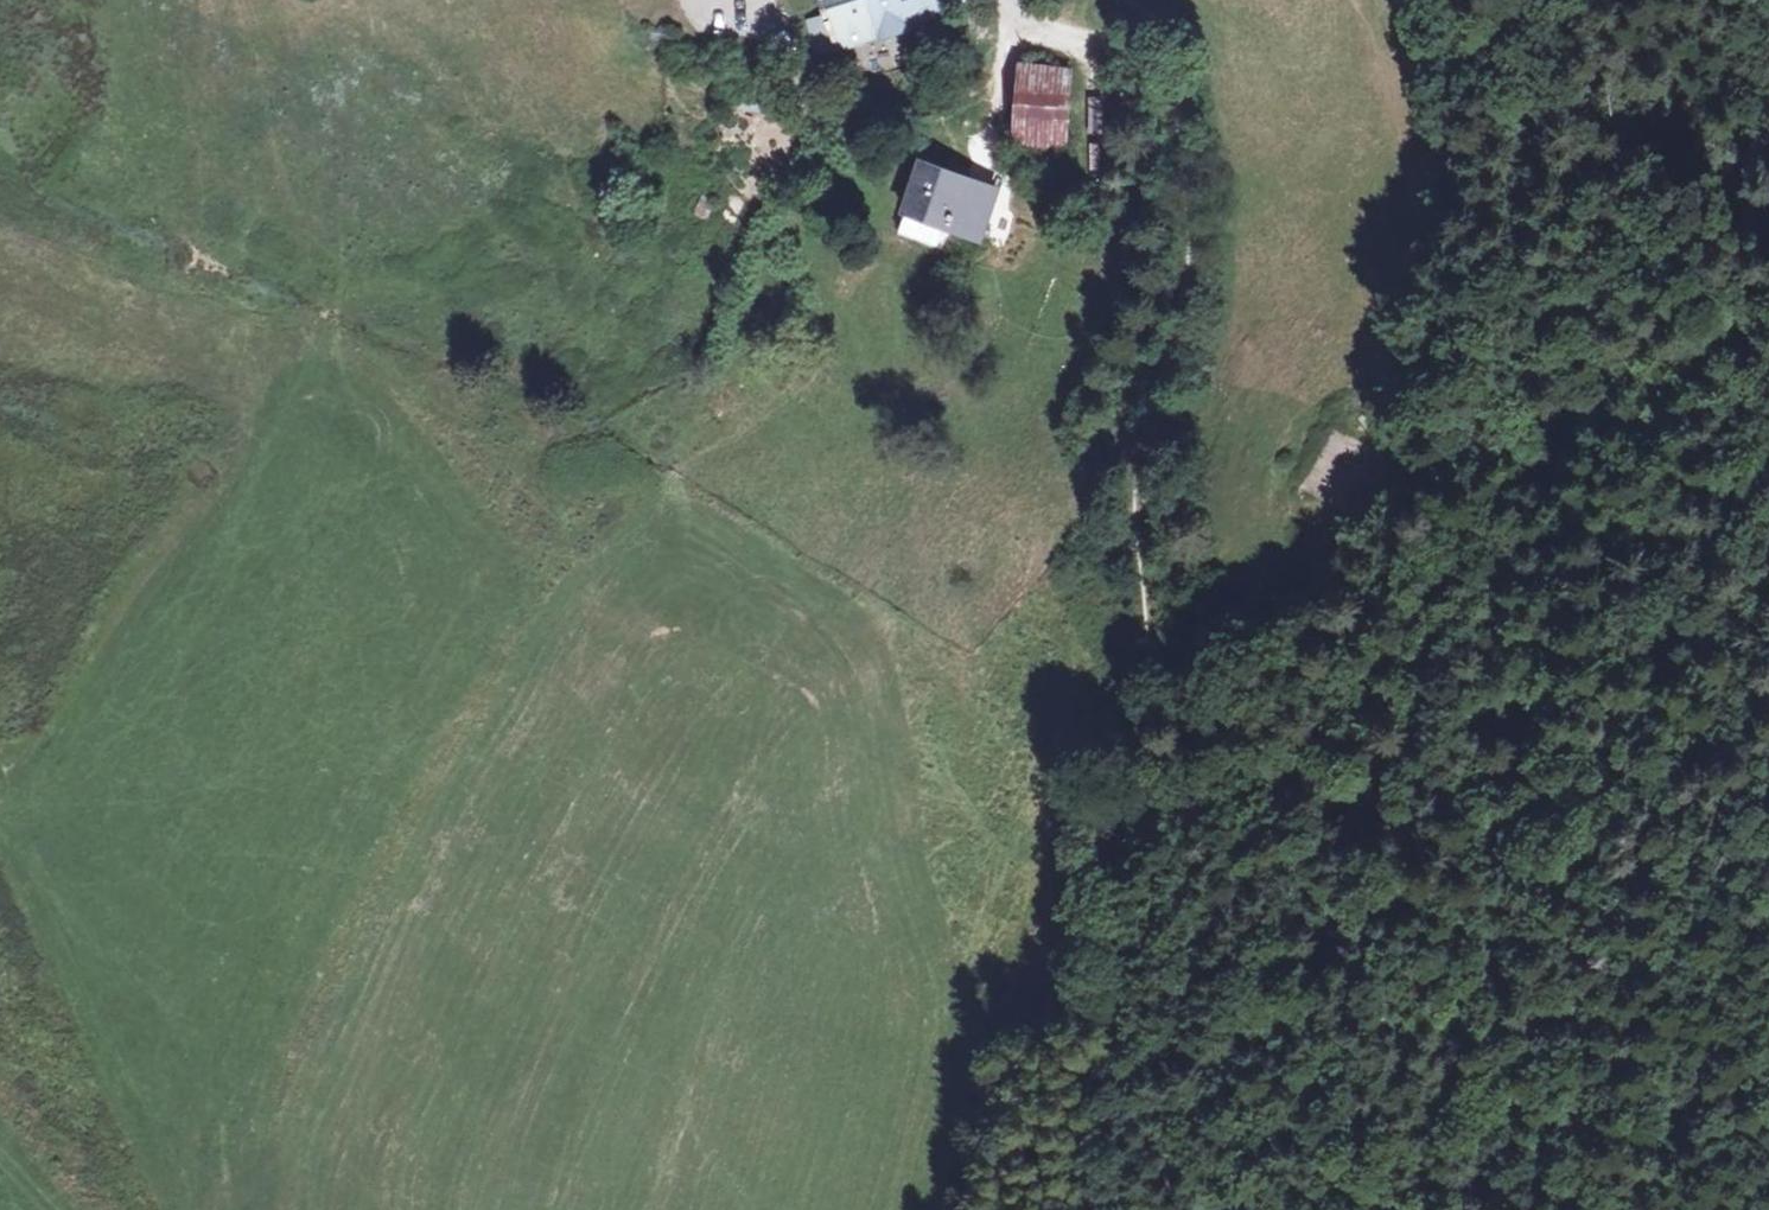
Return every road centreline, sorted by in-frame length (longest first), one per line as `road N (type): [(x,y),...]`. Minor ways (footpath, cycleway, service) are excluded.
road 1 (track): [(1618,1209),(1600,1143),(1596,1018),(1768,544)]

